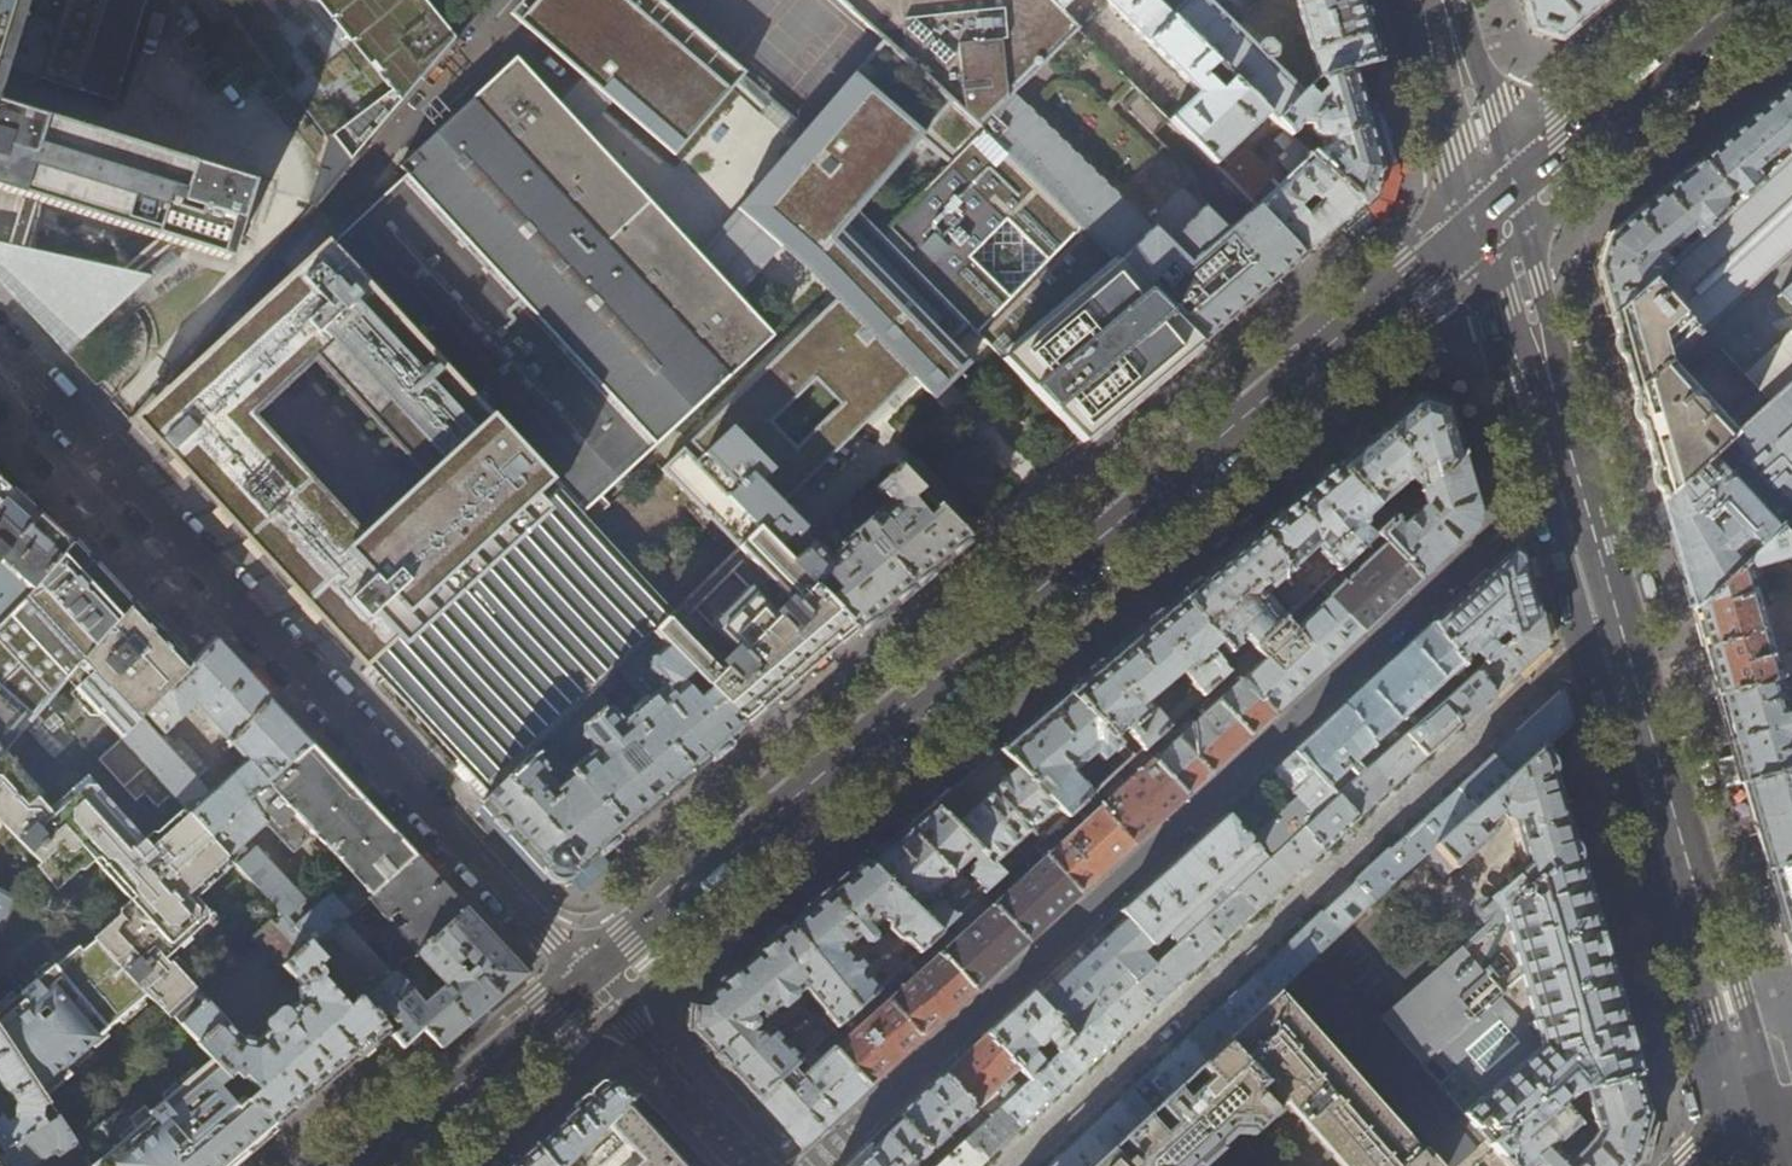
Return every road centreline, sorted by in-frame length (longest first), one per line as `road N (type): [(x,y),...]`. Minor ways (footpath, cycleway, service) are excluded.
road 1 (secondary): [(1498,213),(587,980)]
road 2 (residential): [(811,1165),(1558,483)]
road 3 (residential): [(0,342),(587,980)]
road 4 (tertiary): [(1558,483),(1737,1124)]
road 5 (secondary): [(1748,0),(1498,213)]
road 6 (secondary): [(587,980),(368,1165)]
road 7 (tertiary): [(1498,213),(1558,483)]
road 8 (residential): [(587,980),(755,1165)]
road 9 (tertiary): [(1433,0),(1498,213)]

